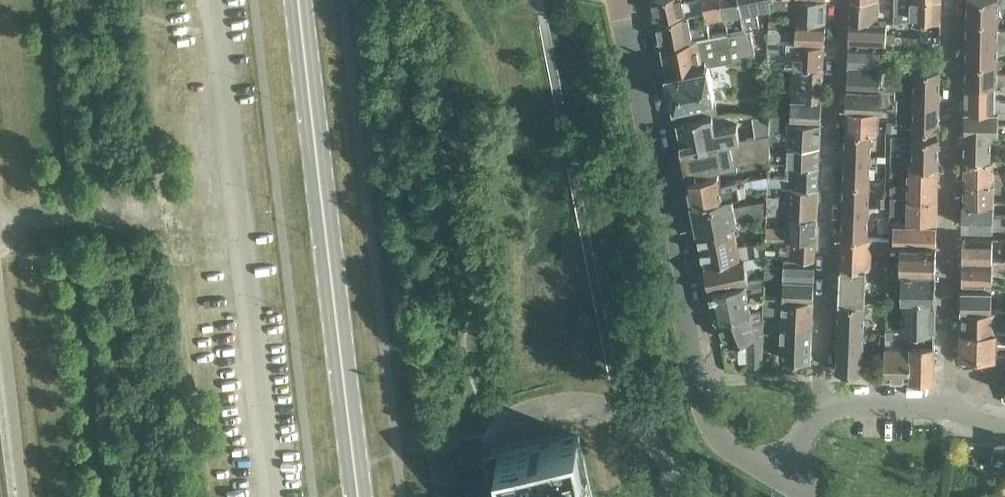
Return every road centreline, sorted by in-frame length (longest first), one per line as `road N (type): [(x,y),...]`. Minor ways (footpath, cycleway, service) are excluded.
road 1 (residential): [(782,479),(735,451),(709,421),(618,0)]
road 2 (secondary): [(300,0),(361,496)]
road 3 (residential): [(839,0),(825,409)]
road 4 (residential): [(947,409),(952,0)]
road 5 (residential): [(947,409),(825,409)]

